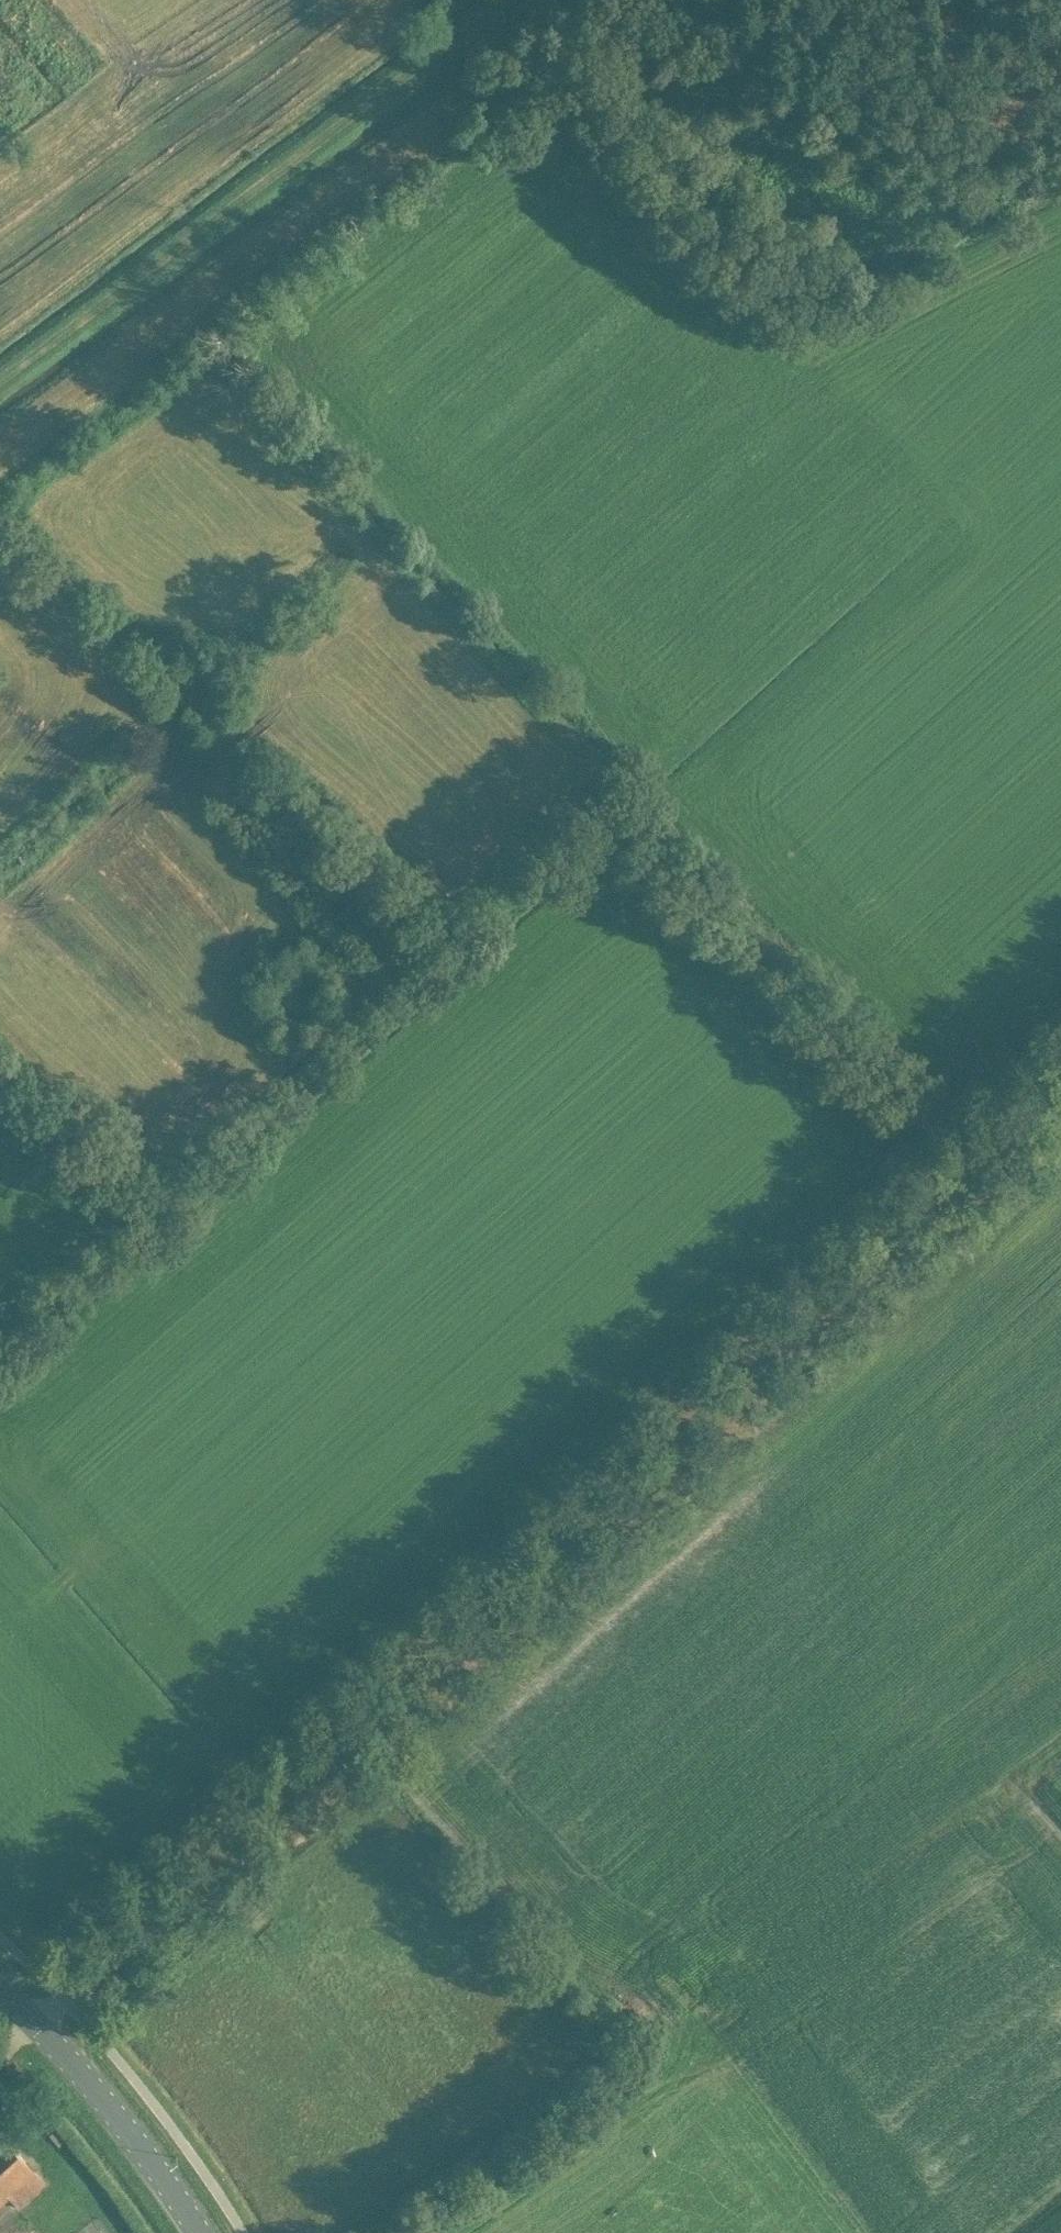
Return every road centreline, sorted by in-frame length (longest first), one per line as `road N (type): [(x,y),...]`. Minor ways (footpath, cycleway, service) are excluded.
road 1 (track): [(511,0),(0,381)]
road 2 (secondary): [(198,2232),(138,2139),(0,1989)]

